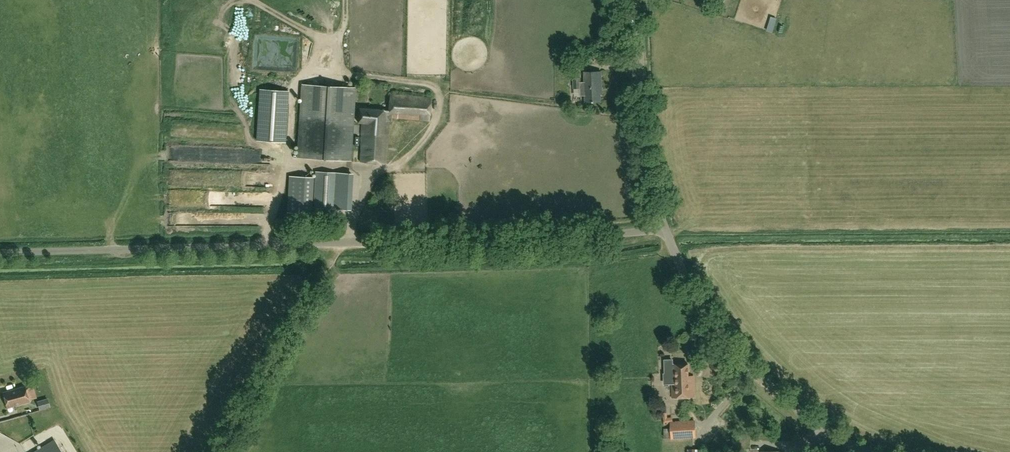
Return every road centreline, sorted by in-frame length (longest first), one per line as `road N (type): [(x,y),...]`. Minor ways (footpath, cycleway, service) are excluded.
road 1 (unclassified): [(664,228),(0,254)]
road 2 (unclassified): [(870,451),(805,414),(752,368),(703,306),(664,228)]
road 3 (track): [(222,451),(342,242)]
road 4 (unclassified): [(664,228),(643,134),(637,0)]

